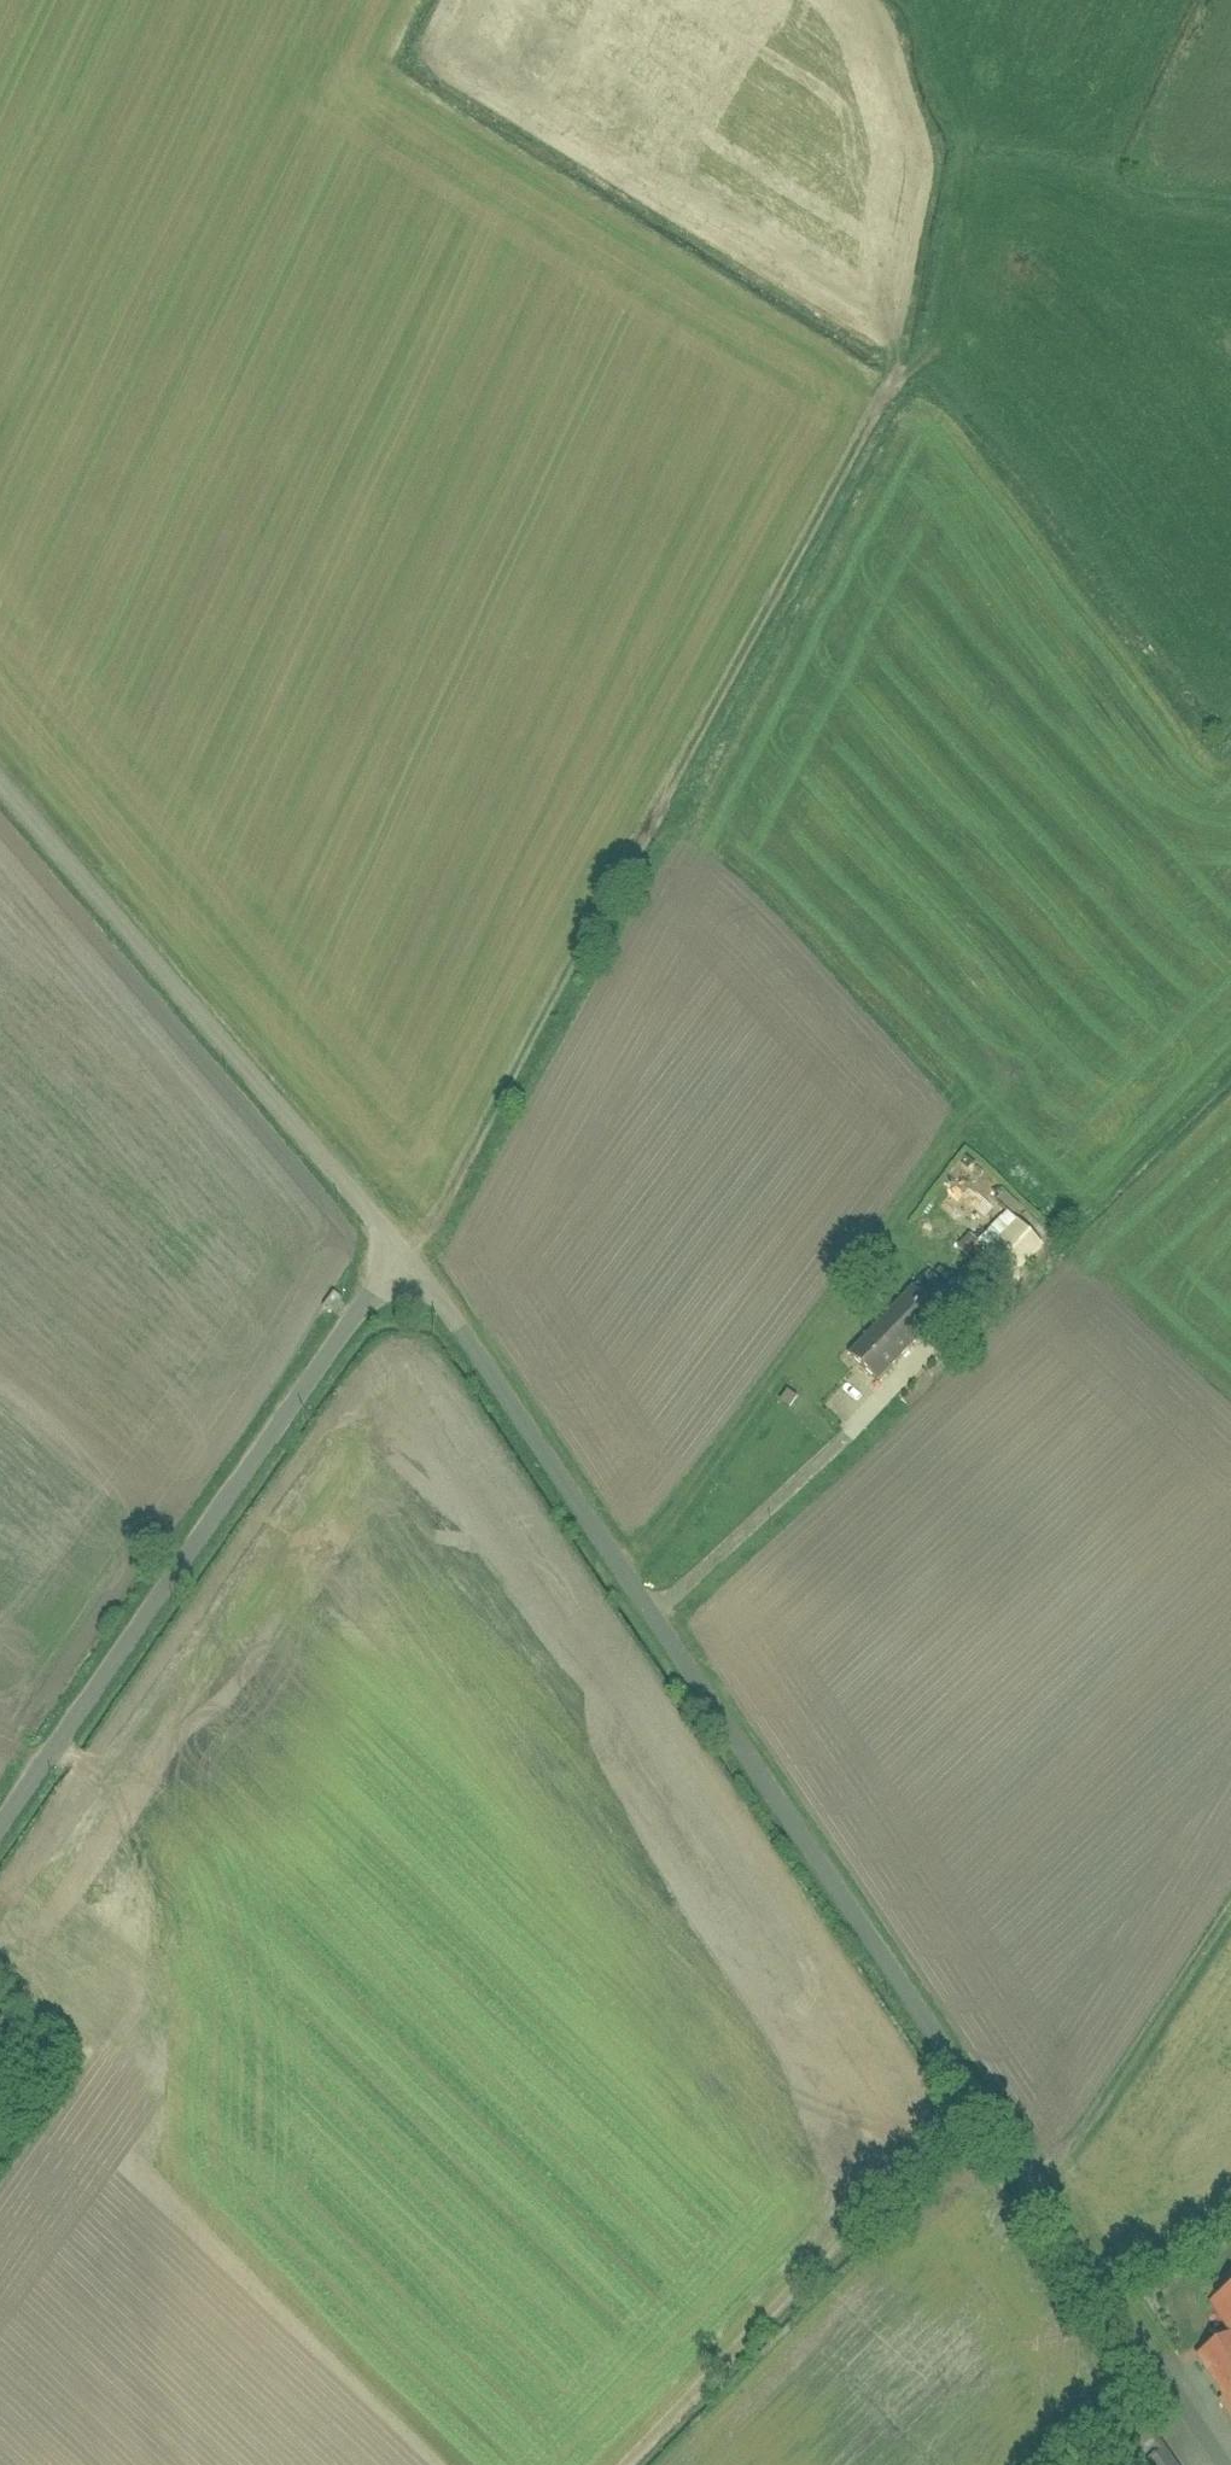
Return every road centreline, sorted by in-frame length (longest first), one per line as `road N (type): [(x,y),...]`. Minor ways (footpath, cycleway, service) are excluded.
road 1 (unclassified): [(1222,2464),(403,1257)]
road 2 (unclassified): [(403,1257),(0,1835)]
road 3 (unclassified): [(403,1257),(0,789)]
road 4 (track): [(403,1257),(431,1232),(672,802)]

